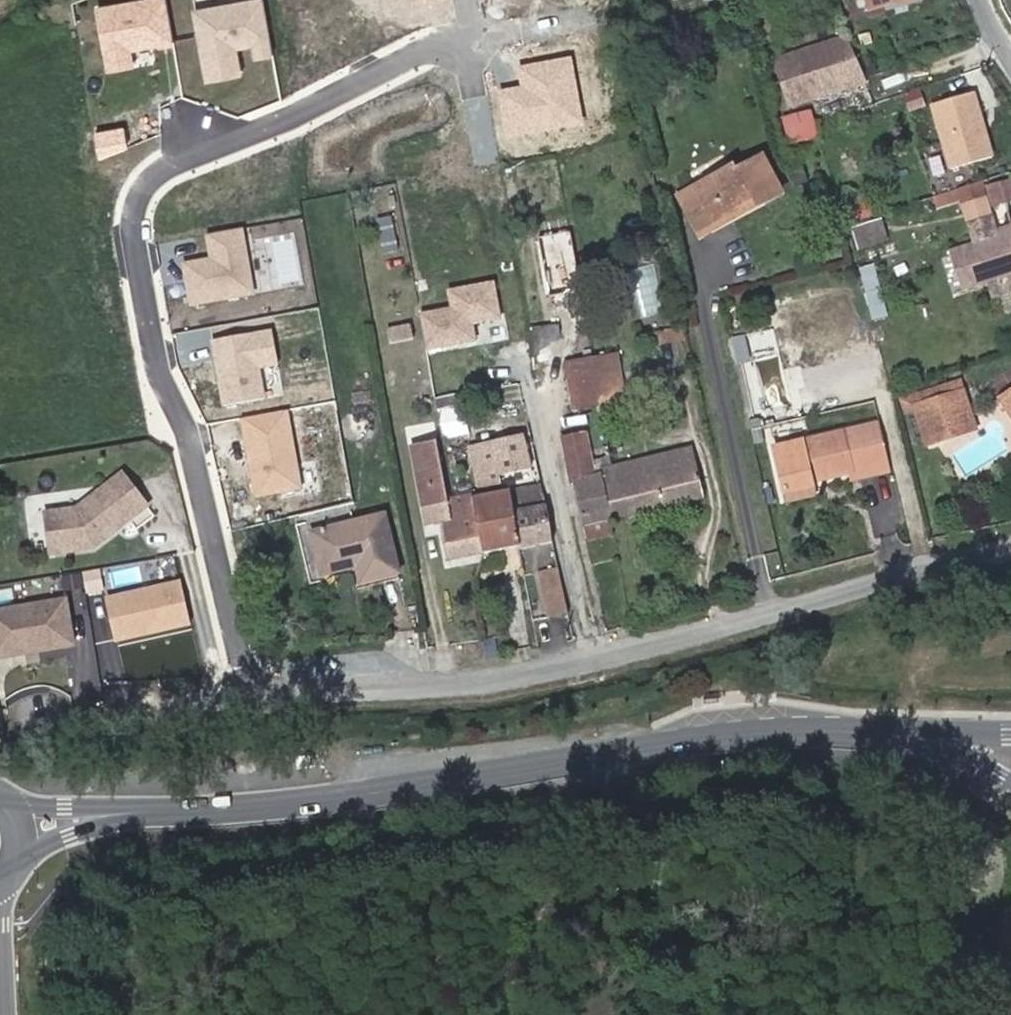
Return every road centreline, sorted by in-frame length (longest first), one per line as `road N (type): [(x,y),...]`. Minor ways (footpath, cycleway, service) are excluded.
road 1 (tertiary): [(962,741),(780,733),(262,807),(101,819)]
road 2 (residential): [(1010,558),(478,685),(189,701)]

